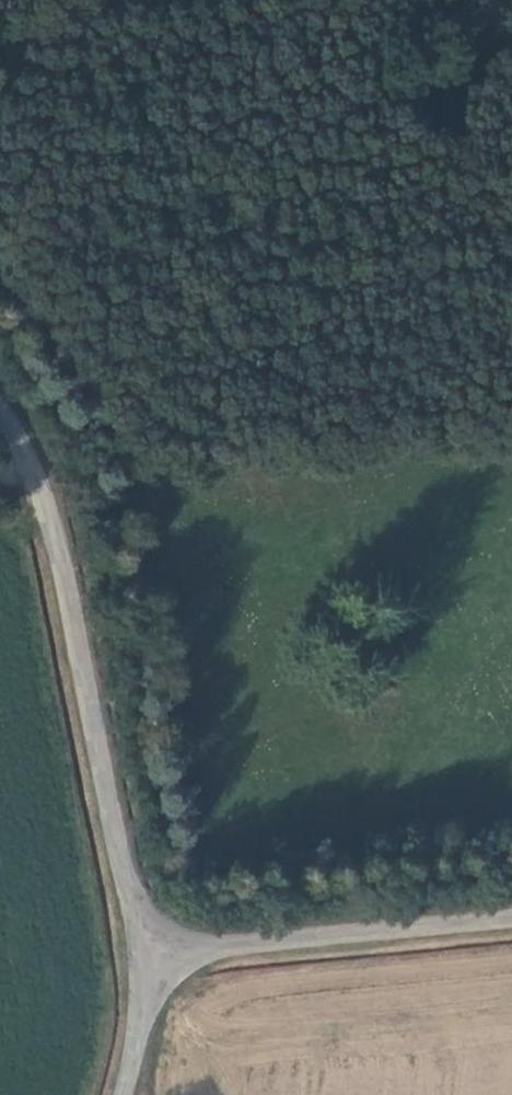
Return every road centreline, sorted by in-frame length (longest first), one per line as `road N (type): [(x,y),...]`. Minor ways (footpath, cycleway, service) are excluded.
road 1 (unclassified): [(138,950),(53,523),(23,443),(0,409)]
road 2 (unclassified): [(138,950),(511,915)]
road 3 (unclassified): [(123,1094),(142,1007),(138,950)]

